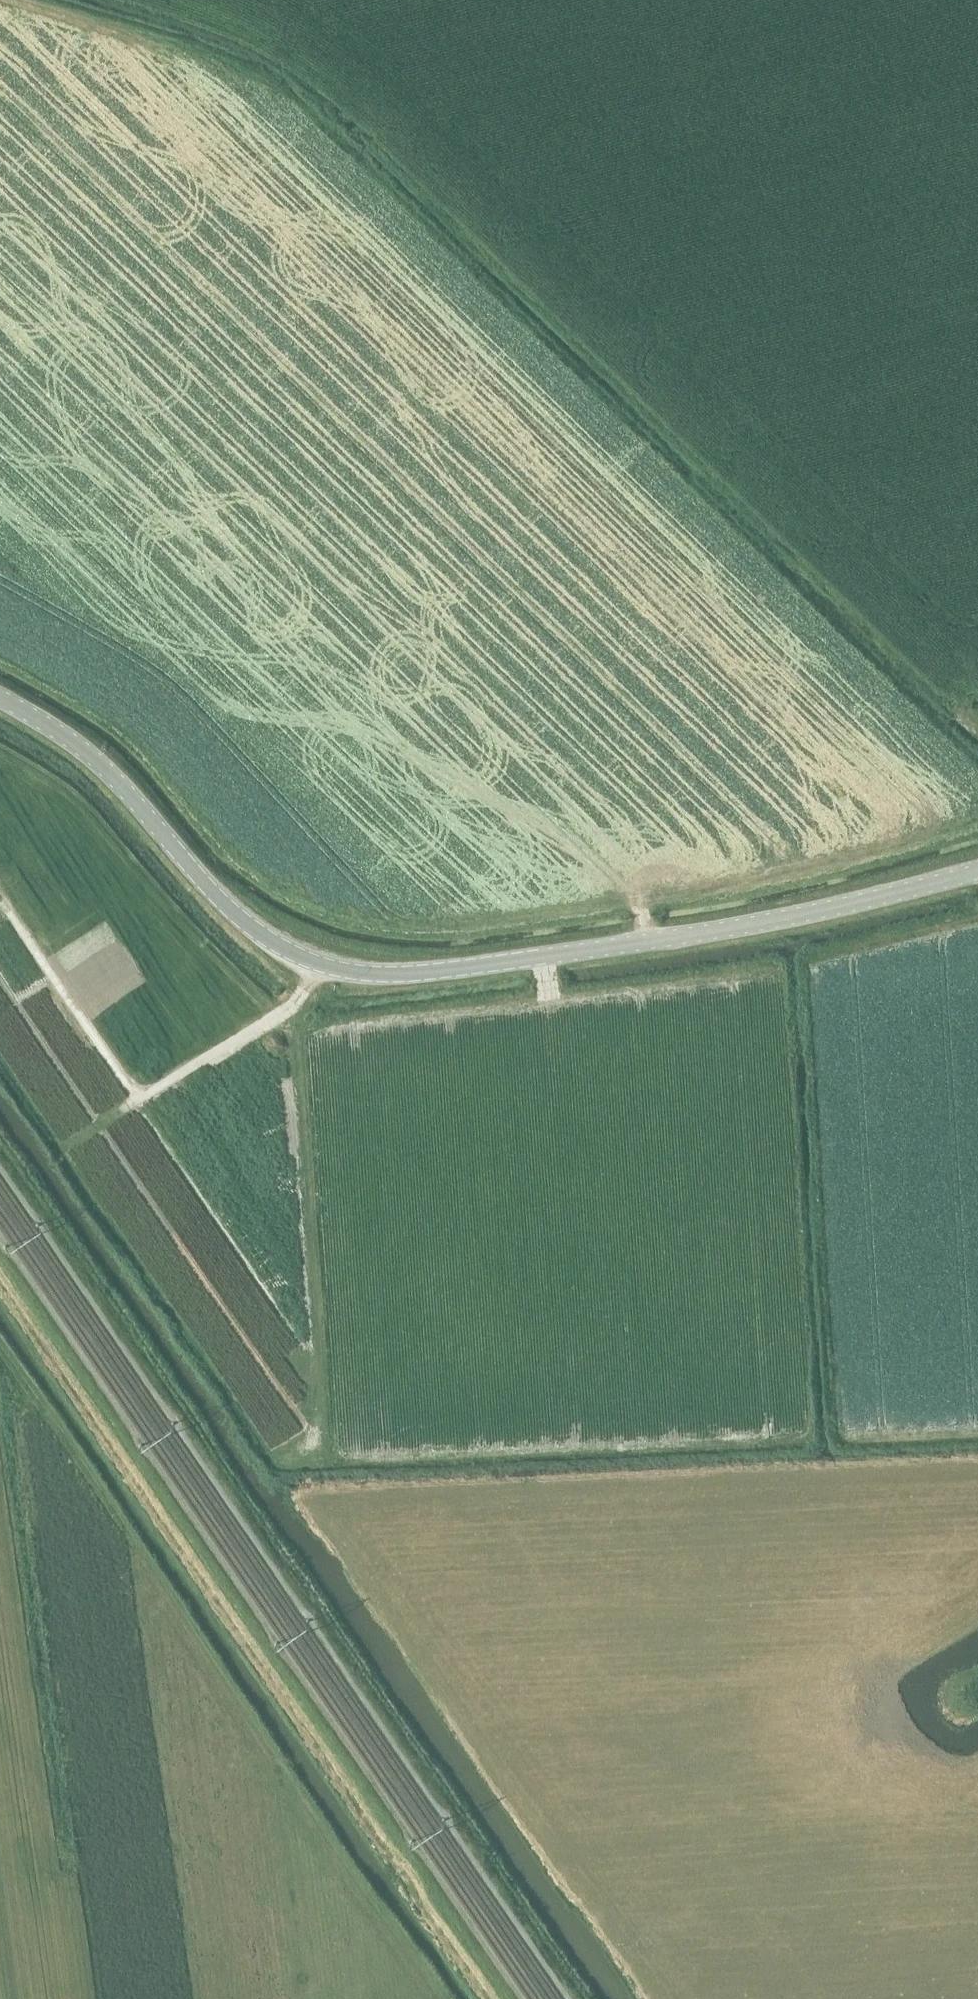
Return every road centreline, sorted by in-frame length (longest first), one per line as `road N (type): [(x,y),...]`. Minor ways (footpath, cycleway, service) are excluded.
road 1 (tertiary): [(0,699),(101,766),(195,876),(261,937),(324,972),(417,978),(780,922),(977,870)]

